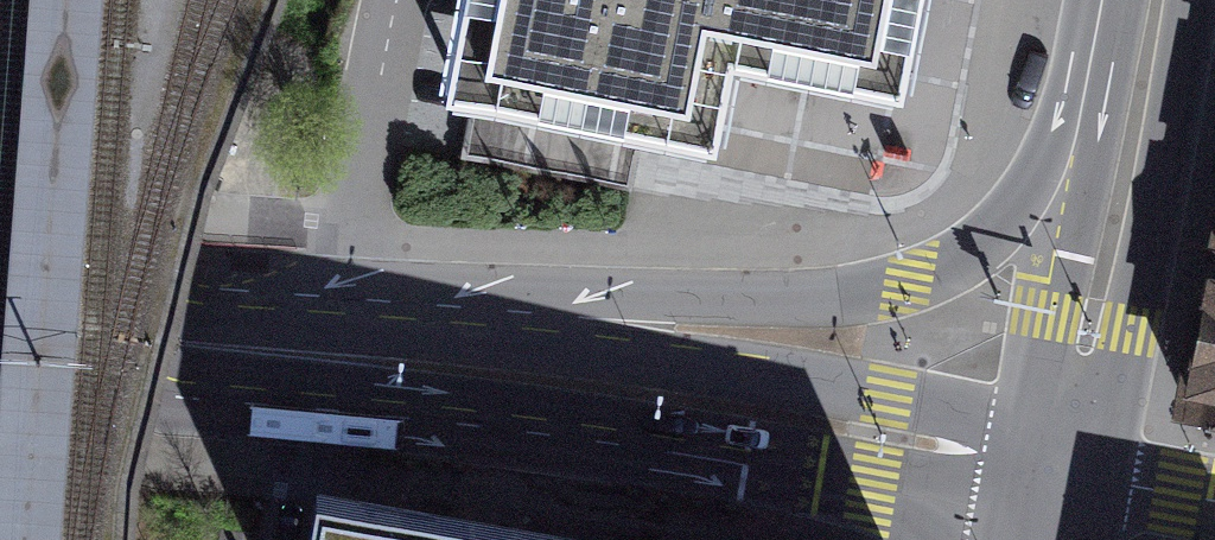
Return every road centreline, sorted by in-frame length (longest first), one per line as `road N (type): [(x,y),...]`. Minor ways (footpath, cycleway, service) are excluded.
road 1 (tertiary): [(1121,0),(1050,160),(989,242),(907,282),(803,301),(590,294),(412,368)]
road 2 (tertiary): [(412,368),(880,439),(1053,478)]
road 3 (secondary): [(1153,0),(1053,478)]
road 4 (tertiary): [(0,336),(412,368)]
road 5 (tertiary): [(1053,478),(1214,510)]

